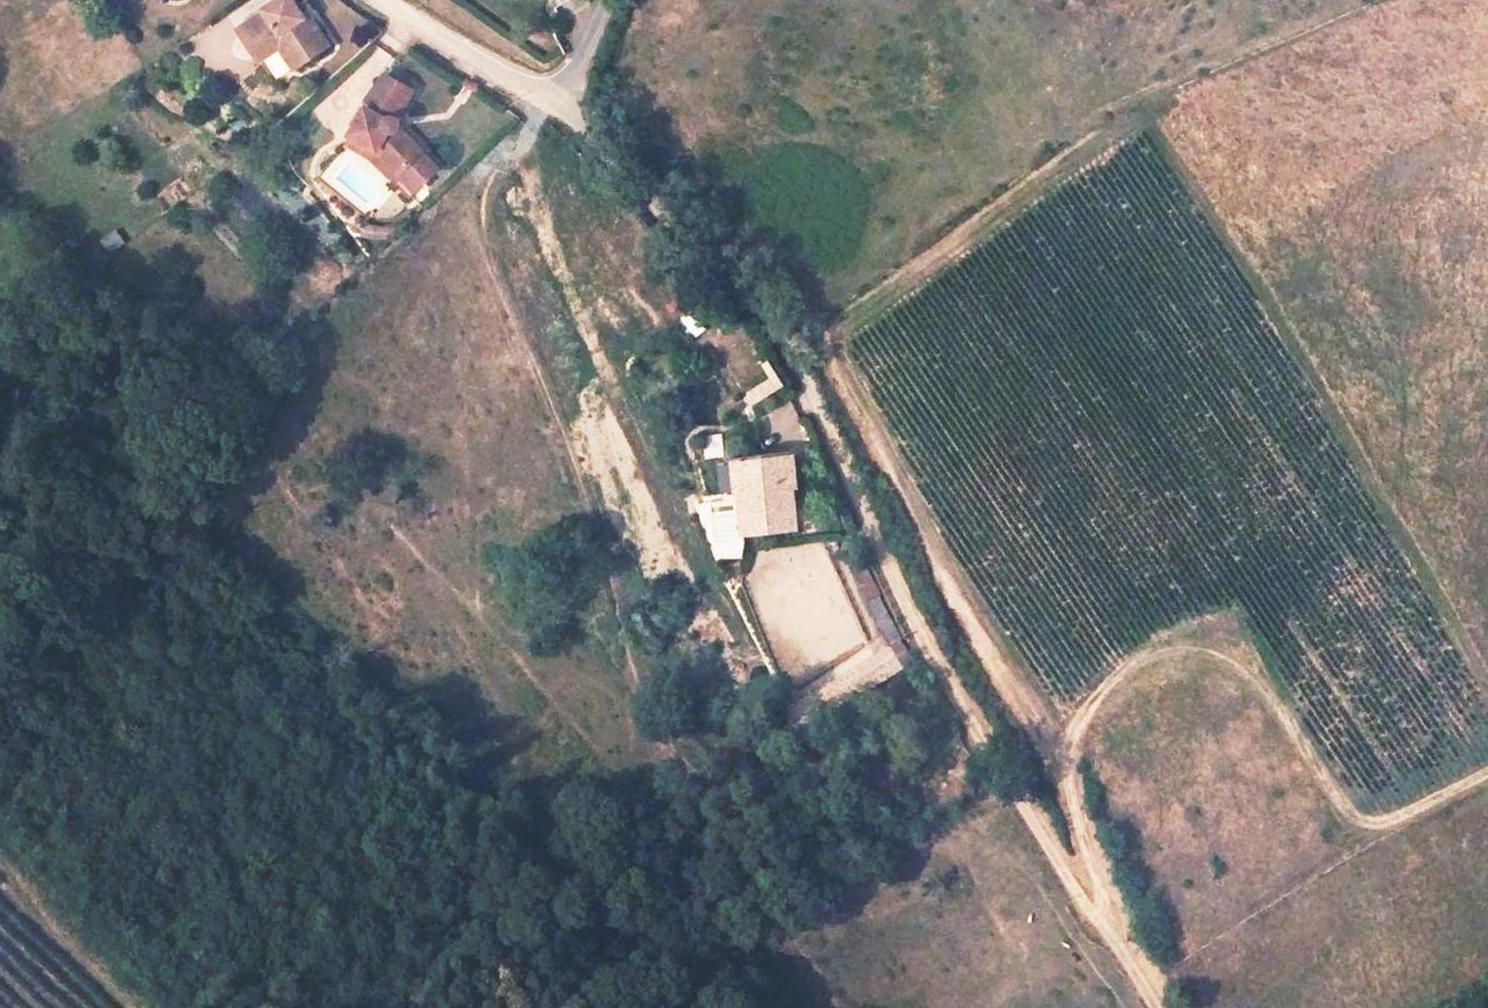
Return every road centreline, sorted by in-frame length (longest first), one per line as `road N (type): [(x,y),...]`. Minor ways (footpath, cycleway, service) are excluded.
road 1 (track): [(1103,928),(1073,789),(1071,740),(1107,685),(1153,644),(1205,622),(1239,623),(1259,642),(1331,805),(1348,823),(1373,829),(1410,816),(1487,775)]
road 2 (track): [(830,444),(894,617),(972,746),(1157,1007)]
road 3 (unclassified): [(551,100),(753,304),(830,444)]
road 4 (unclassified): [(385,0),(551,100)]

